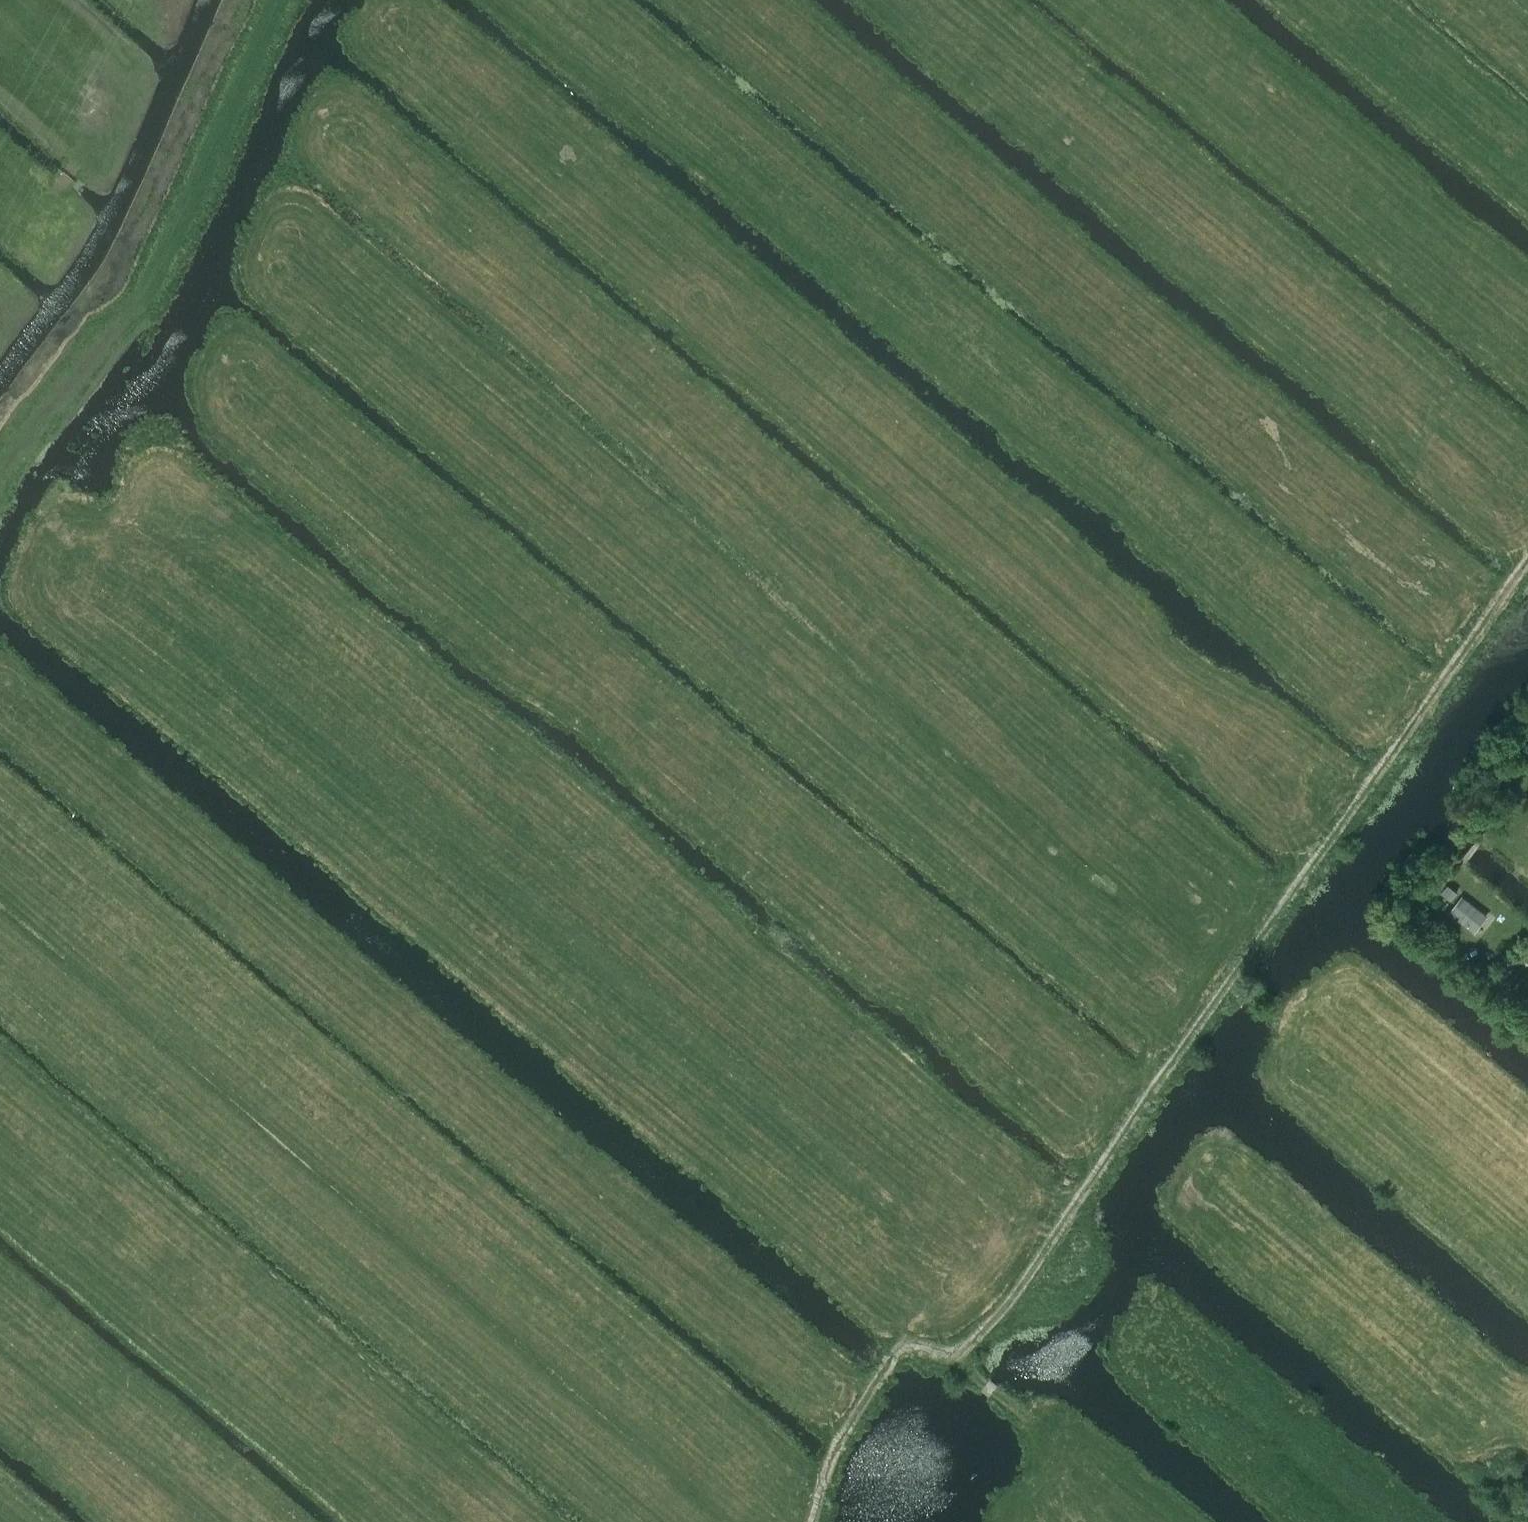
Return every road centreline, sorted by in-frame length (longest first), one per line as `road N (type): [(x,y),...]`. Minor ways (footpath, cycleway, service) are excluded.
road 1 (track): [(1527,561),(1061,1223),(964,1350),(951,1356)]
road 2 (track): [(813,1521),(839,1450),(887,1365),(918,1350),(951,1356),(1034,1423)]

